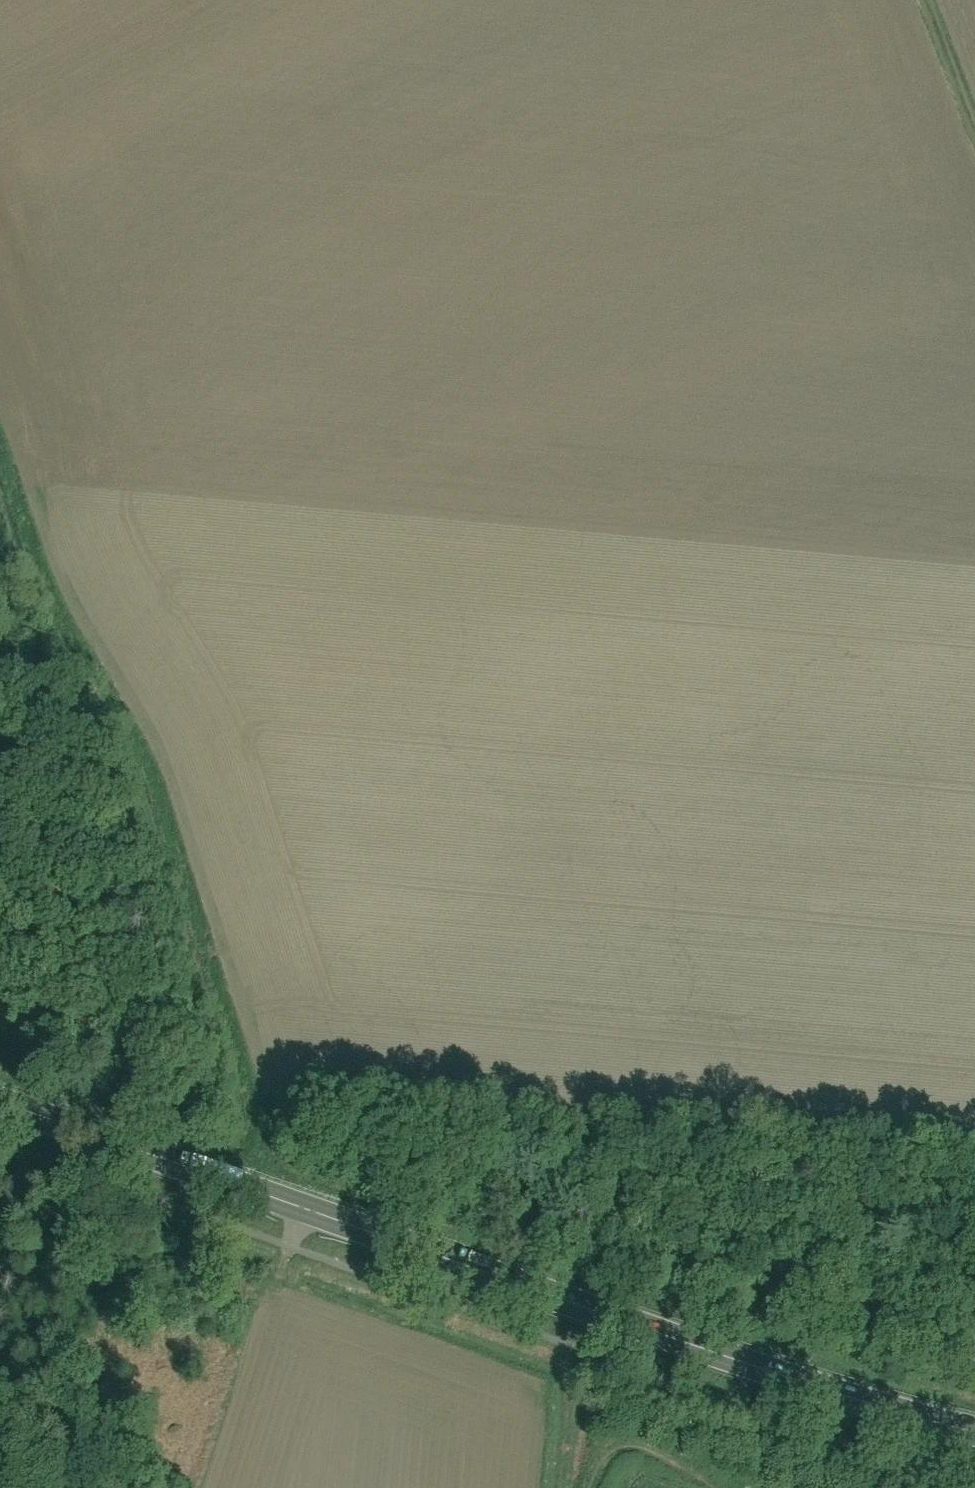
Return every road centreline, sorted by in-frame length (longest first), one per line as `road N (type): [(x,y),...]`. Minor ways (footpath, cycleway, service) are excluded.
road 1 (primary): [(0,1108),(431,1259),(974,1431)]

